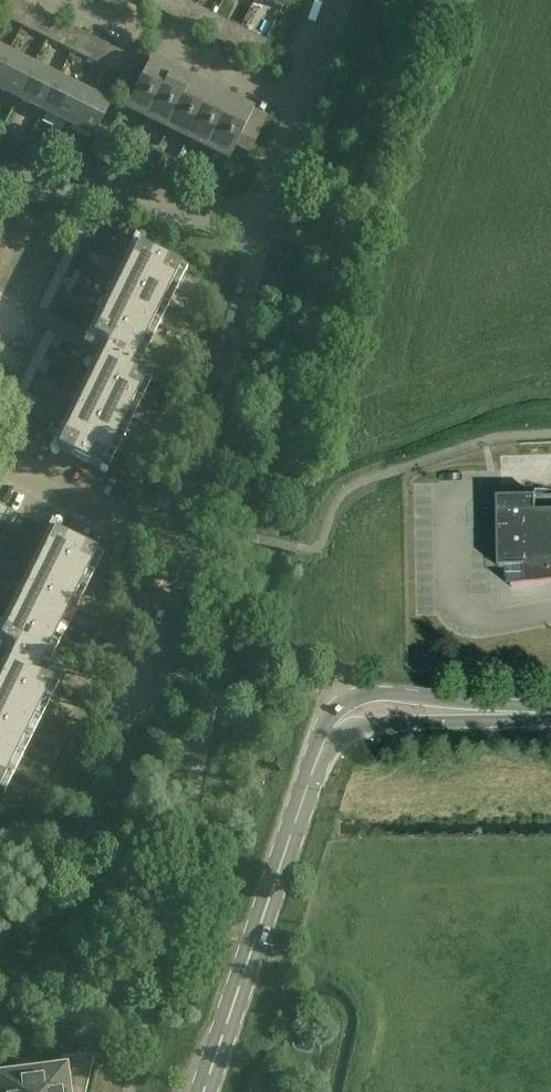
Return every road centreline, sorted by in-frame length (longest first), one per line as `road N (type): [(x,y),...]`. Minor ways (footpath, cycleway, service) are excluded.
road 1 (secondary): [(201,1091),(331,731)]
road 2 (residential): [(174,548),(263,220)]
road 3 (residential): [(59,0),(110,26),(146,31),(301,107)]
road 4 (residential): [(263,220),(0,179)]
road 5 (residential): [(174,548),(3,464)]
road 6 (residential): [(139,697),(174,548)]
road 7 (secondary): [(460,711),(367,694),(340,706),(331,731)]
road 8 (secondary): [(331,731),(460,711)]

